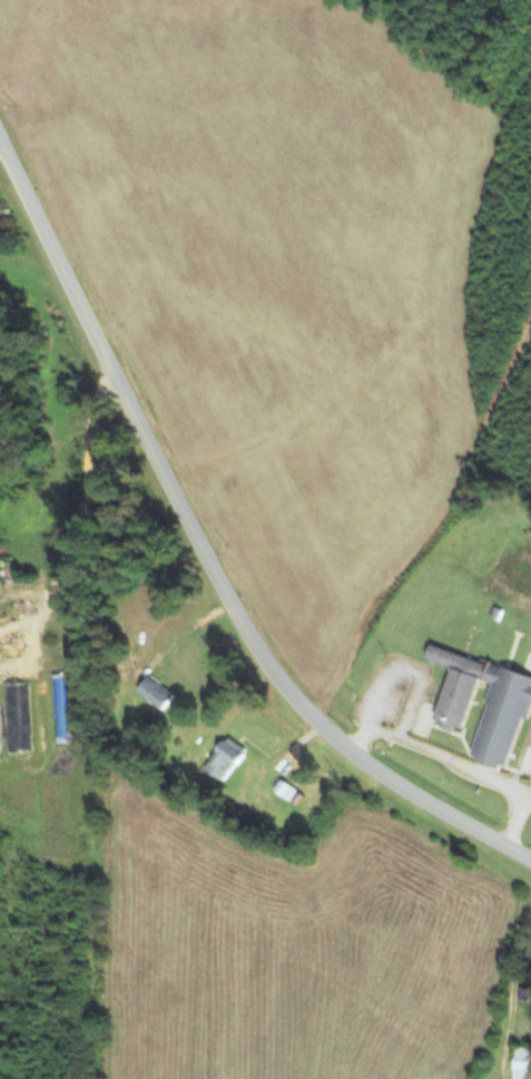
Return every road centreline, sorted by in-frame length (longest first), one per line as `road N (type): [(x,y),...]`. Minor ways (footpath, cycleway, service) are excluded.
road 1 (residential): [(530,862),(361,769),(237,630),(0,141)]
road 2 (residential): [(109,365),(85,460),(85,546),(75,565),(0,611)]

